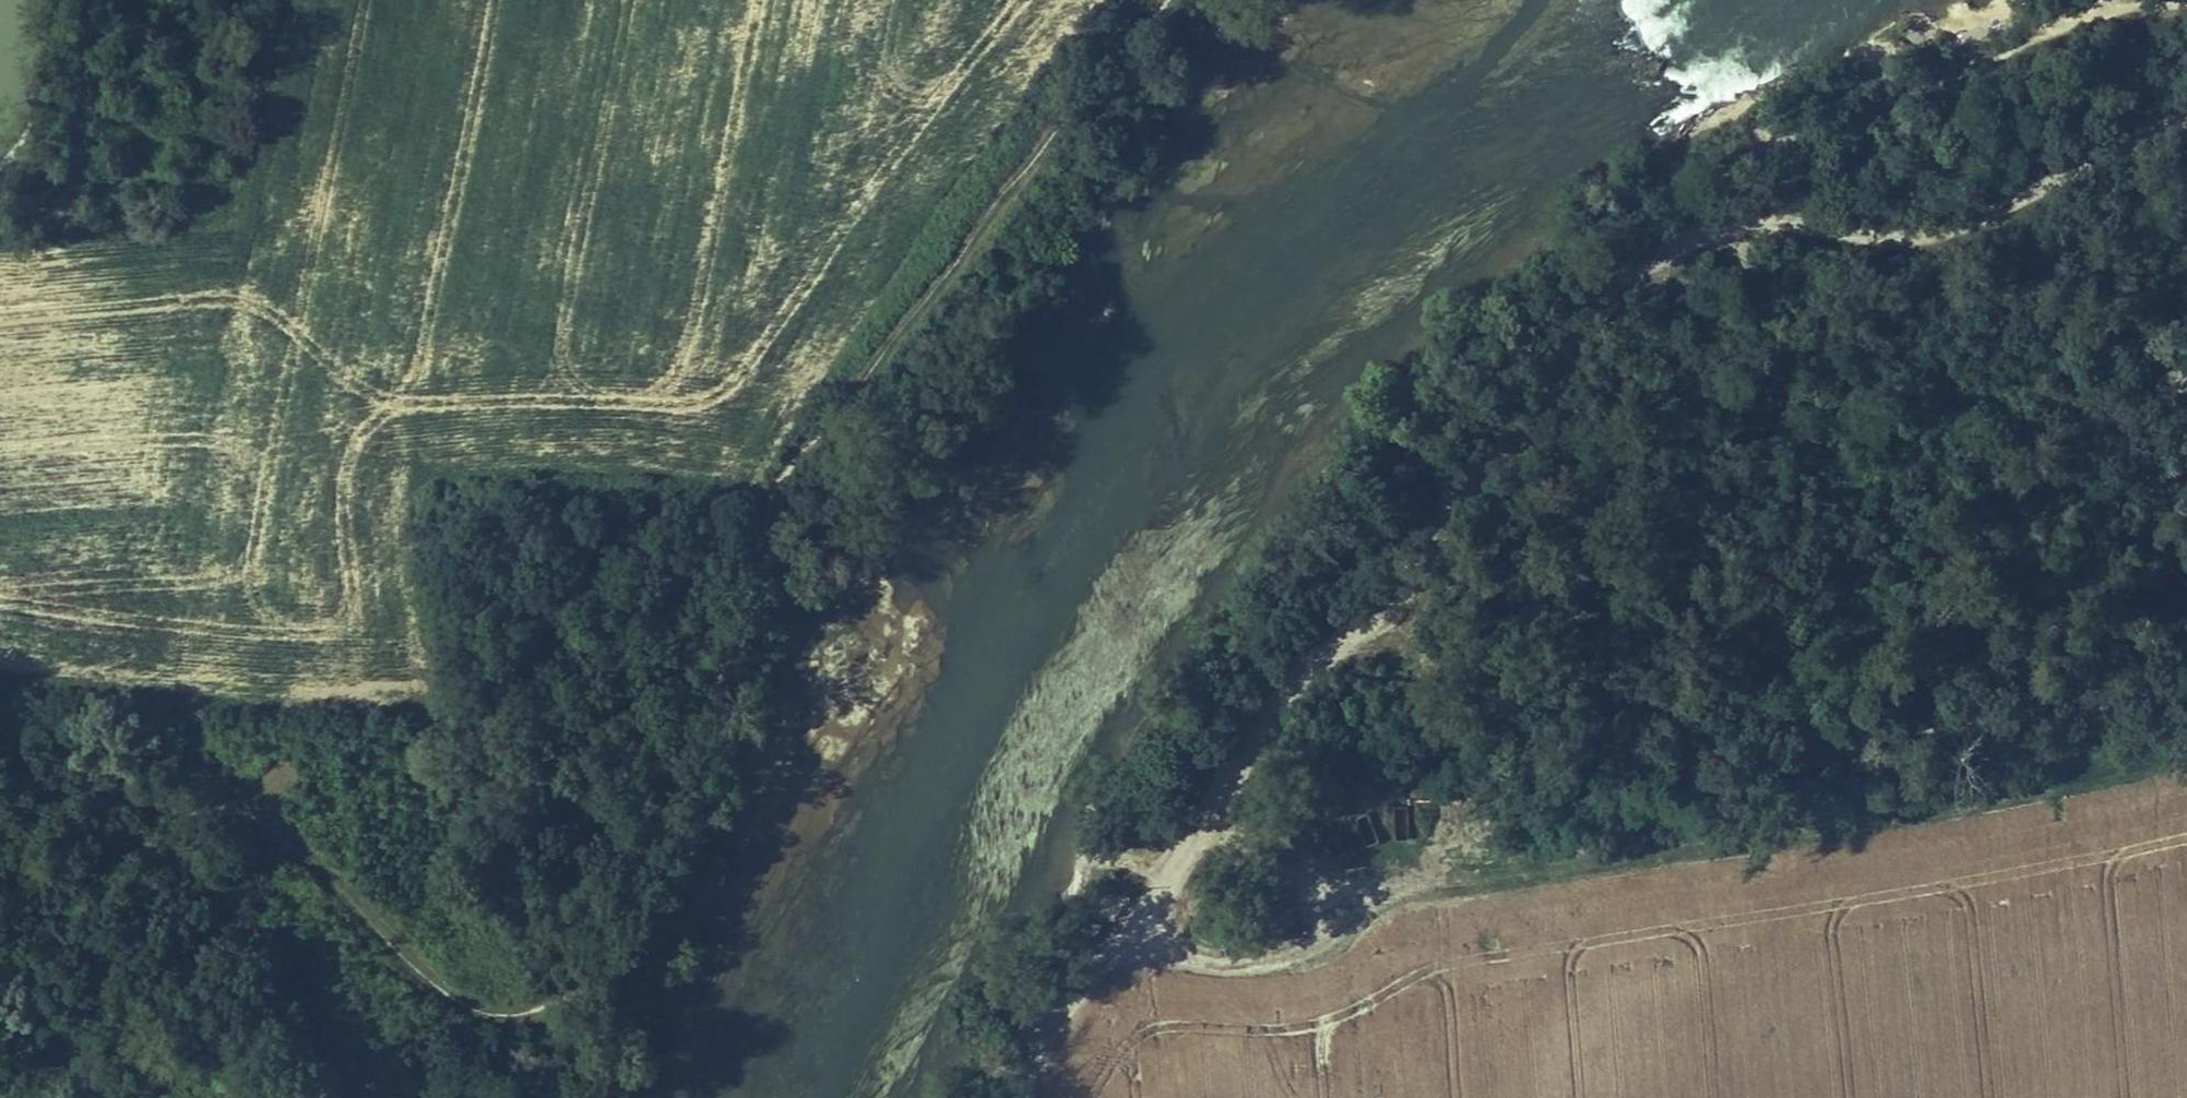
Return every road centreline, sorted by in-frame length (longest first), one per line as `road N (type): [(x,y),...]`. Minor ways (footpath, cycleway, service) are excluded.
road 1 (track): [(1028,1097),(1203,841),(1298,670),(1360,642)]
road 2 (track): [(1360,642),(1643,250),(1723,222)]
road 3 (track): [(1723,222),(1910,226),(2186,126)]

